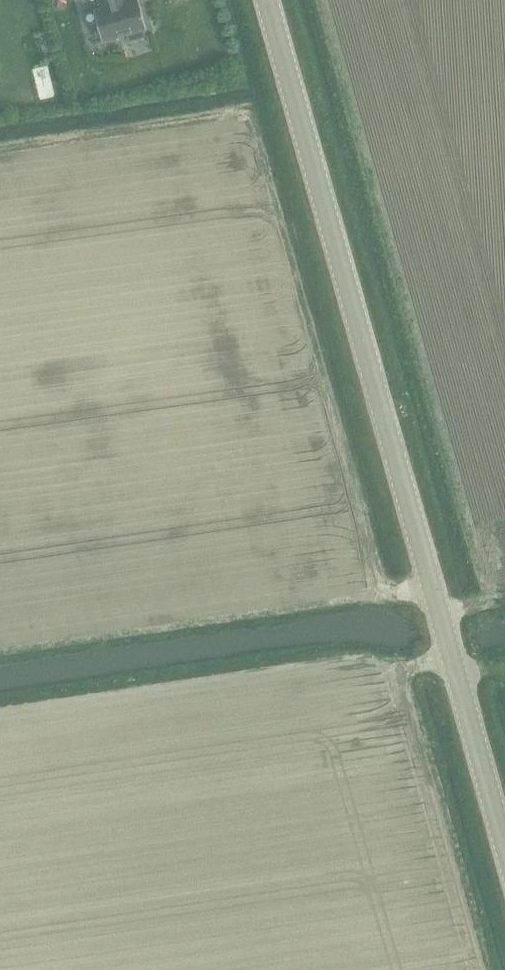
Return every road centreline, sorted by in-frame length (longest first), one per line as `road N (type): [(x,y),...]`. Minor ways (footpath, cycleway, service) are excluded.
road 1 (tertiary): [(504,844),(268,0)]

